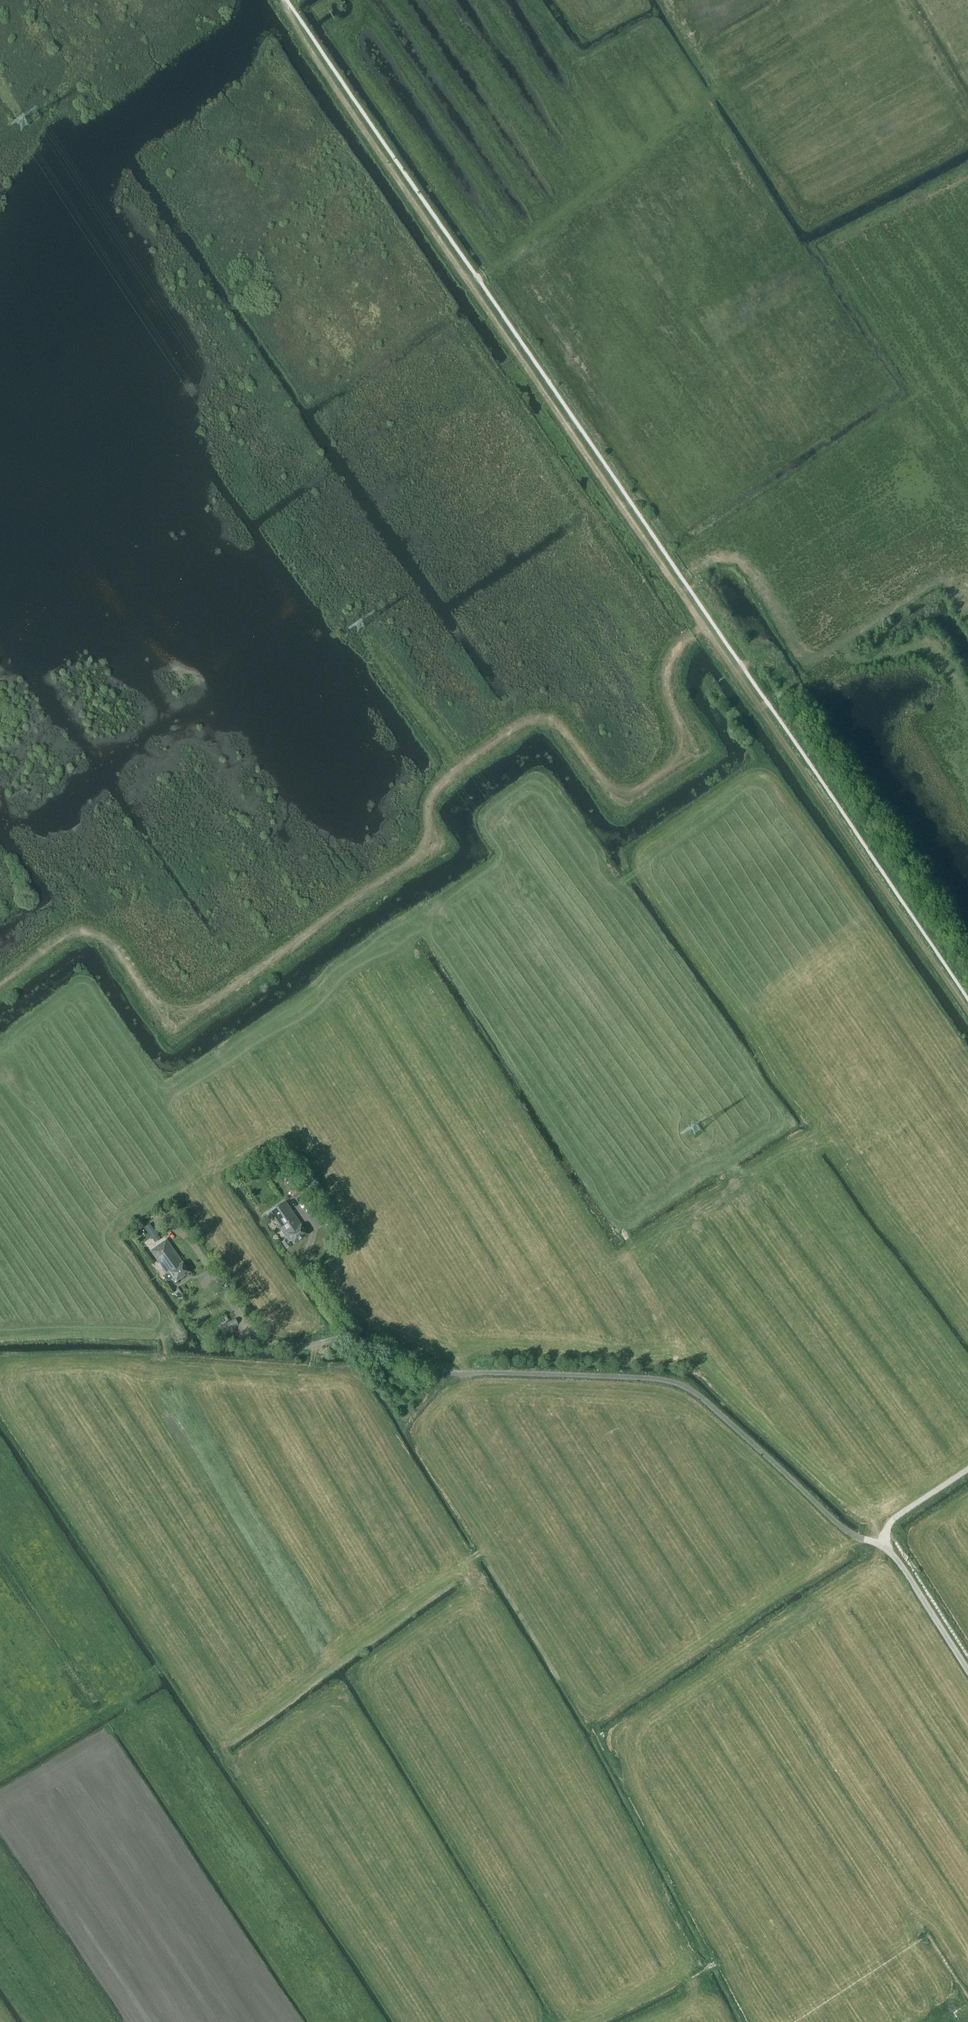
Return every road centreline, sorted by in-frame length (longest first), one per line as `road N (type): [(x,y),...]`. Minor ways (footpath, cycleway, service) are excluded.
road 1 (track): [(967,699),(931,648),(857,659),(839,639)]

